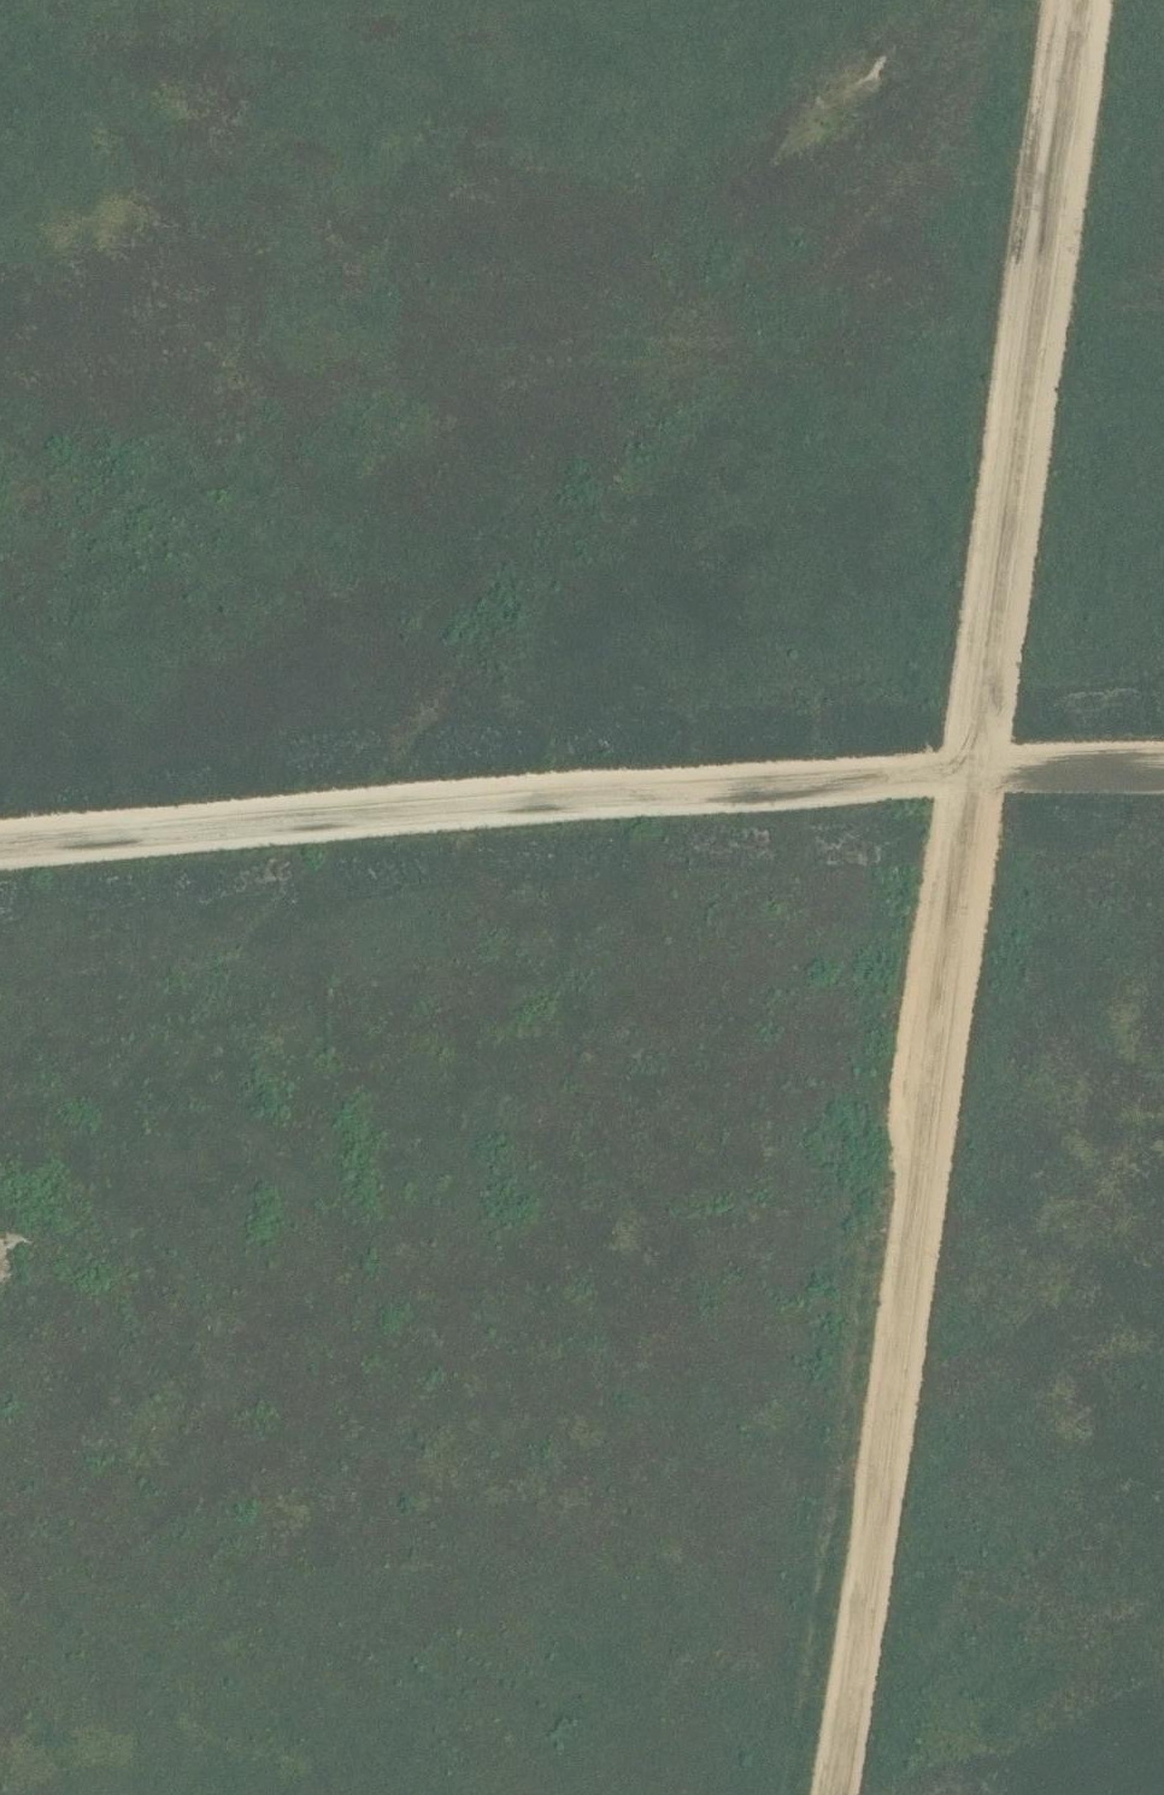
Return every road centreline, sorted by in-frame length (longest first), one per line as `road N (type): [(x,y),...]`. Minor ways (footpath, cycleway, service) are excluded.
road 1 (track): [(1075,0),(838,1794)]
road 2 (track): [(1163,769),(644,793),(0,842)]

